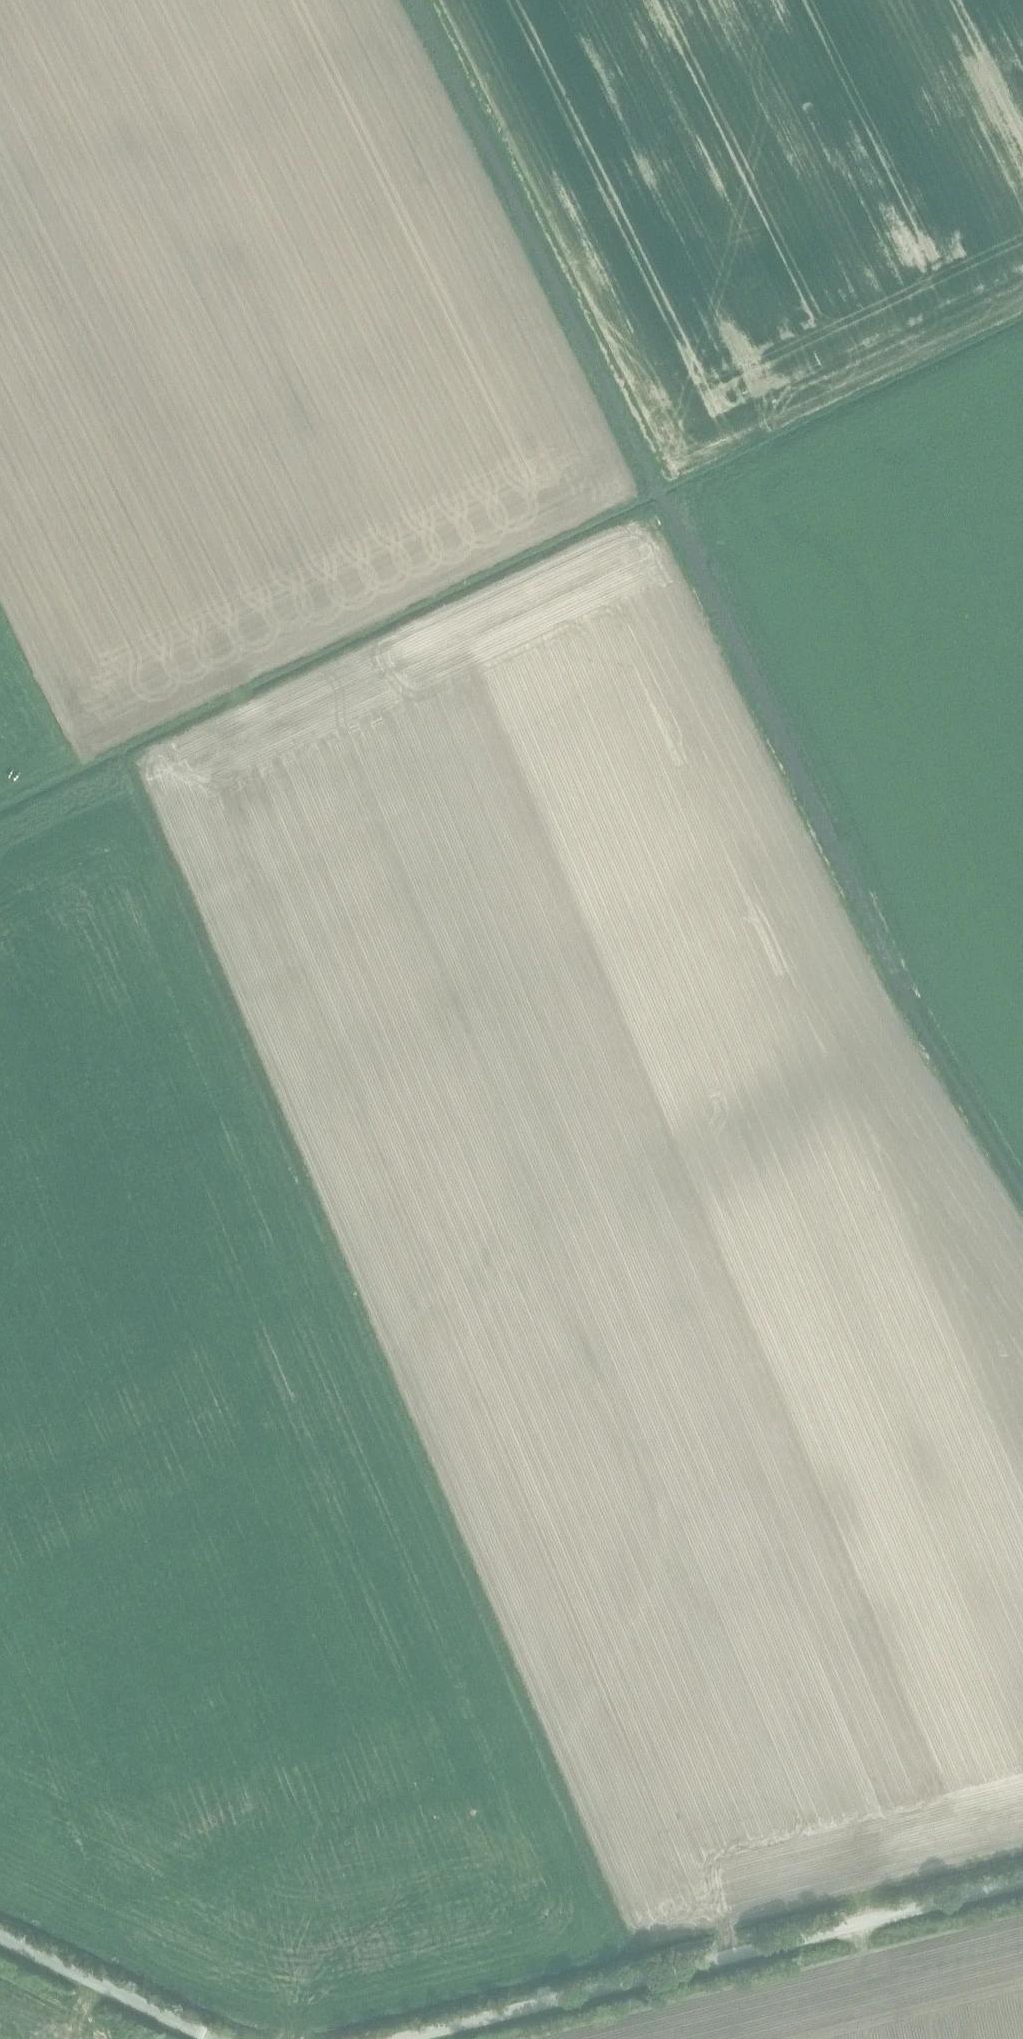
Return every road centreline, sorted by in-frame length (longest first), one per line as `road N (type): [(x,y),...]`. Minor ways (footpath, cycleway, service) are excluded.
road 1 (unclassified): [(405,2038),(1022,1882)]
road 2 (unclassified): [(213,2038),(0,1938)]

